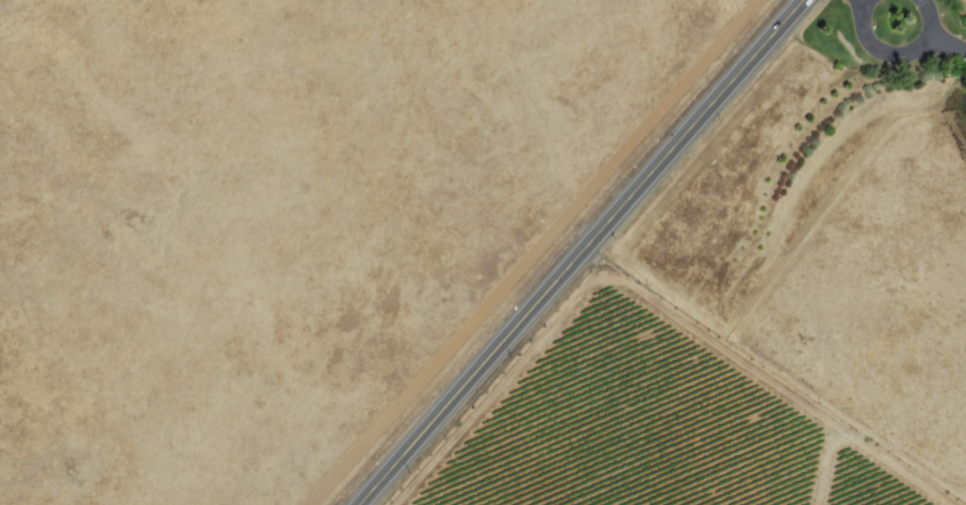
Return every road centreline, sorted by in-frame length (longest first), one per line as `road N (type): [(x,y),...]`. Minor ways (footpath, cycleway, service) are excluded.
road 1 (primary): [(805,0),(376,504)]

